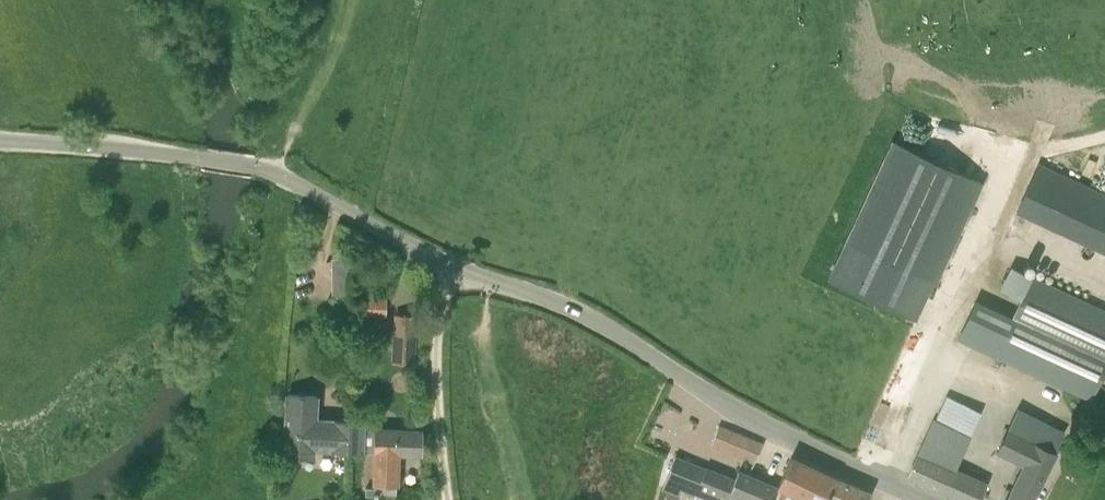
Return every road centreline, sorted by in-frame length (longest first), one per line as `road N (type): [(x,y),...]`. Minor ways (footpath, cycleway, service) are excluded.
road 1 (unclassified): [(926,499),(748,419),(595,320),(457,267),(277,173),(184,155),(0,140)]
road 2 (track): [(457,267),(435,347),(448,499)]

